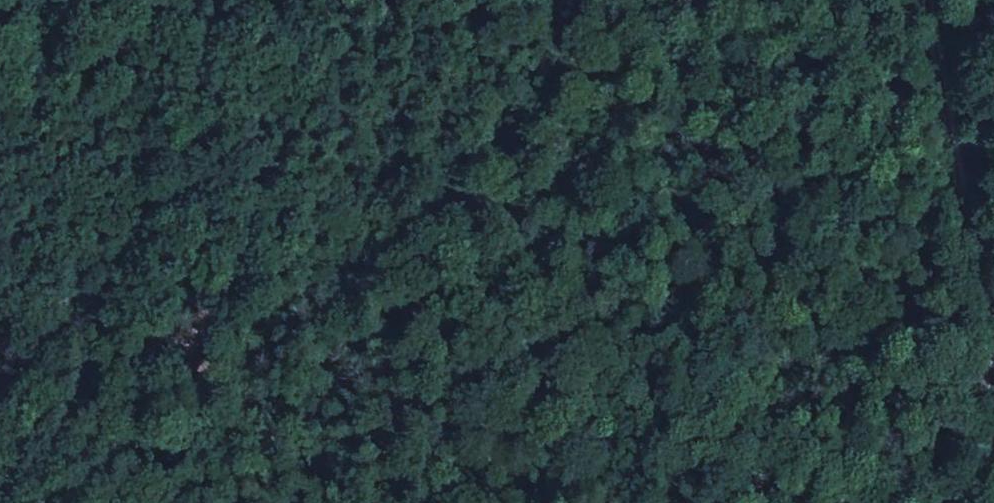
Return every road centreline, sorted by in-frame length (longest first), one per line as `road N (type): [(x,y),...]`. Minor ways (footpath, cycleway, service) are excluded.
road 1 (track): [(940,0),(993,350)]

